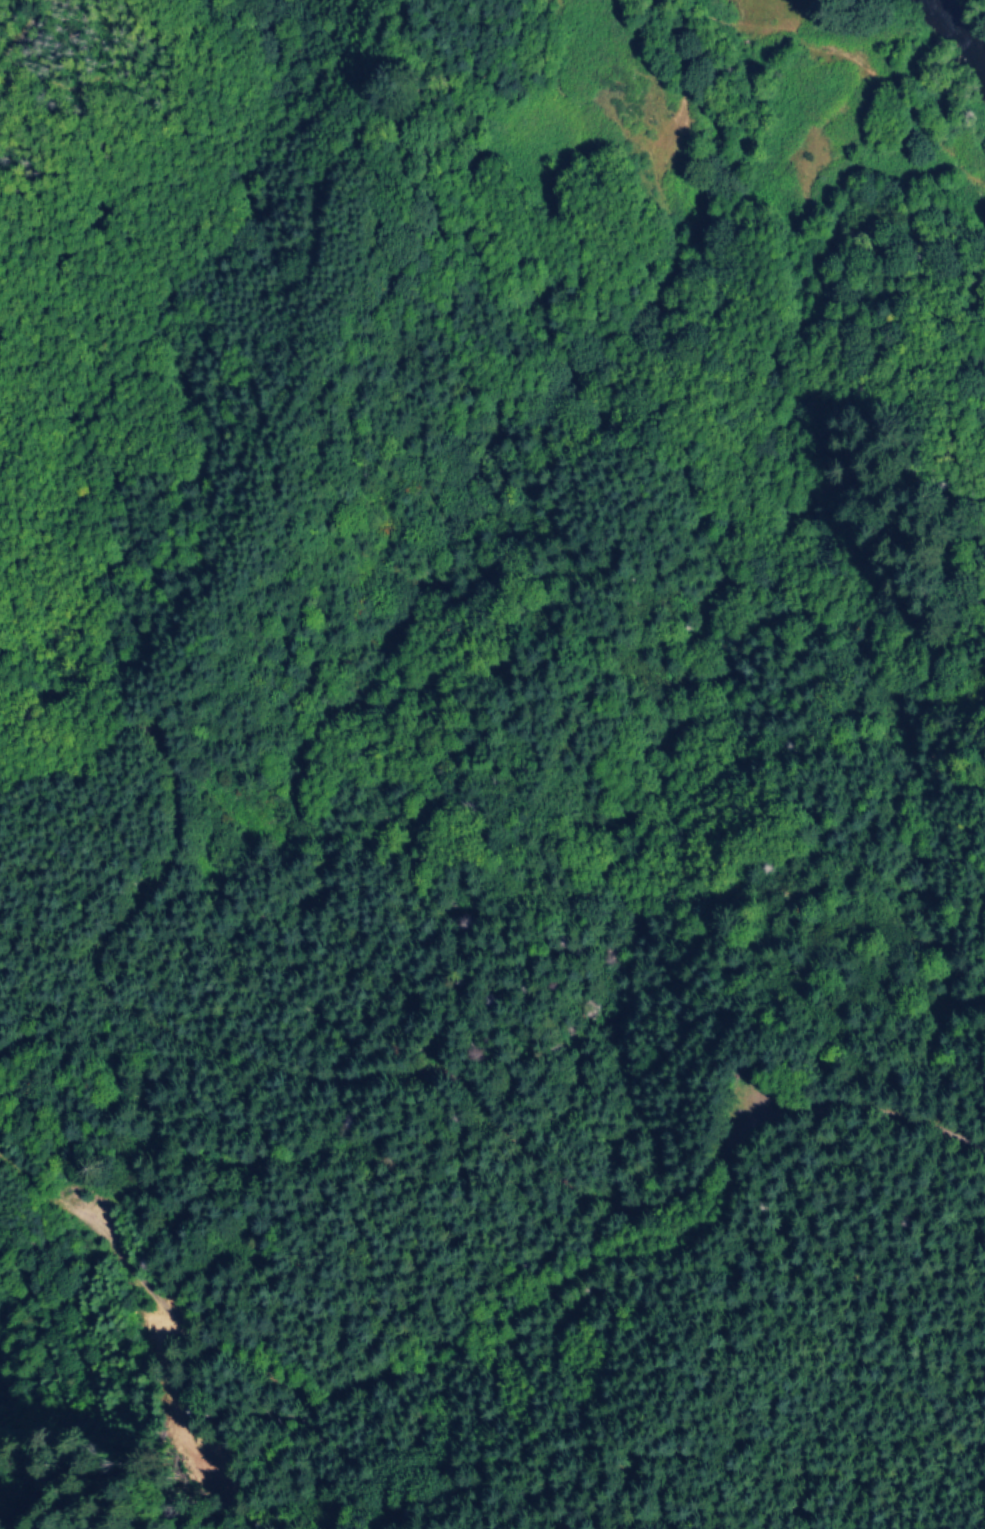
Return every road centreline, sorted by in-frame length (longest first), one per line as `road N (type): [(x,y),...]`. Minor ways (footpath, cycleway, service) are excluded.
road 1 (track): [(0,688),(78,702),(136,730),(167,763),(180,830),(169,868),(101,945),(107,997),(146,1026),(352,1085),(387,1073),(463,1077),(497,1132),(558,1177),(583,1207),(674,1204),(702,1194),(738,1136),(789,1112),(887,1105),(984,1156)]

